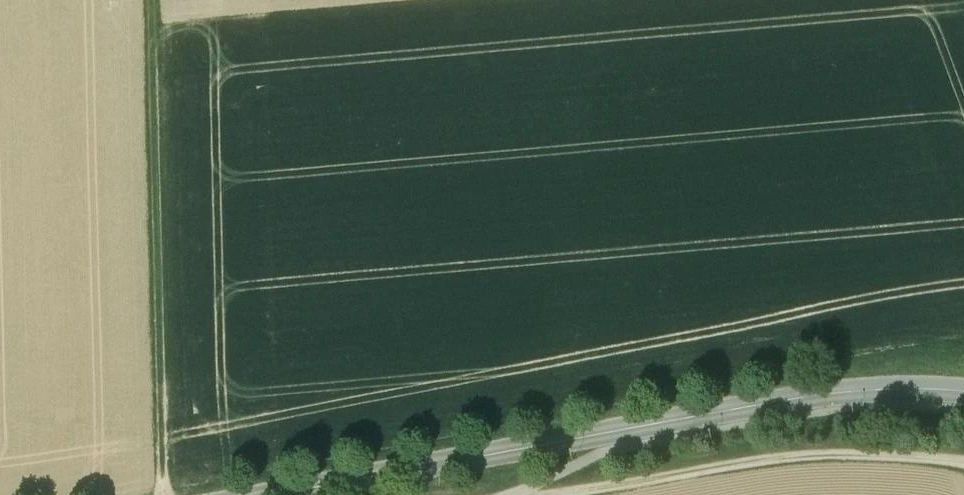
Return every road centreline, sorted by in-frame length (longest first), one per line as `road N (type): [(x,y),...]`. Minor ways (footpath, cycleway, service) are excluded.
road 1 (secondary): [(274,494),(834,391),(963,389)]
road 2 (track): [(164,494),(146,0)]
road 3 (track): [(532,494),(827,455),(963,463)]

